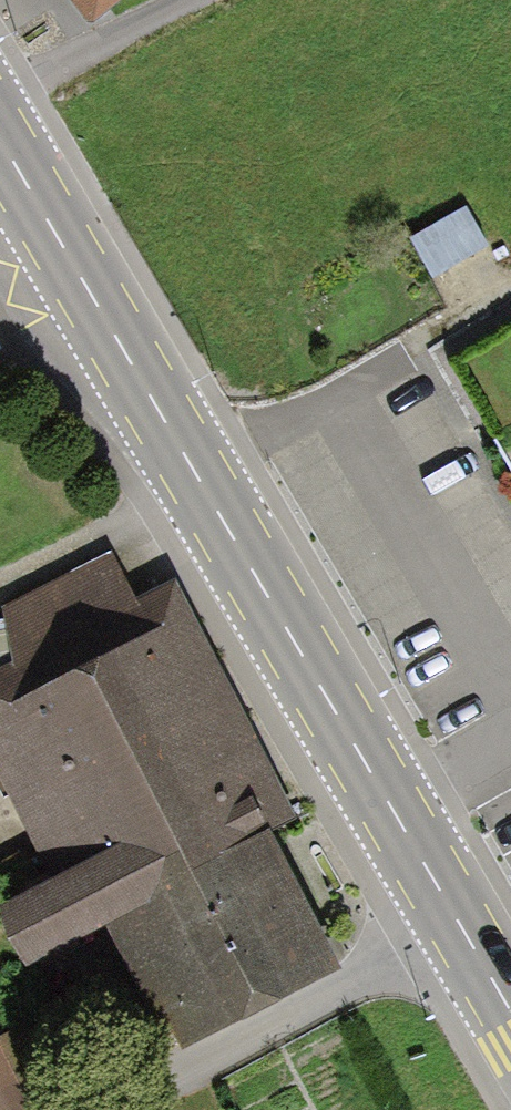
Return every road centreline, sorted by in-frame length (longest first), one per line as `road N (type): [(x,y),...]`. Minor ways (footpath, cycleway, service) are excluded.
road 1 (primary): [(510,1012),(0,150)]
road 2 (track): [(459,922),(83,1109)]
road 3 (residential): [(0,88),(195,0)]

